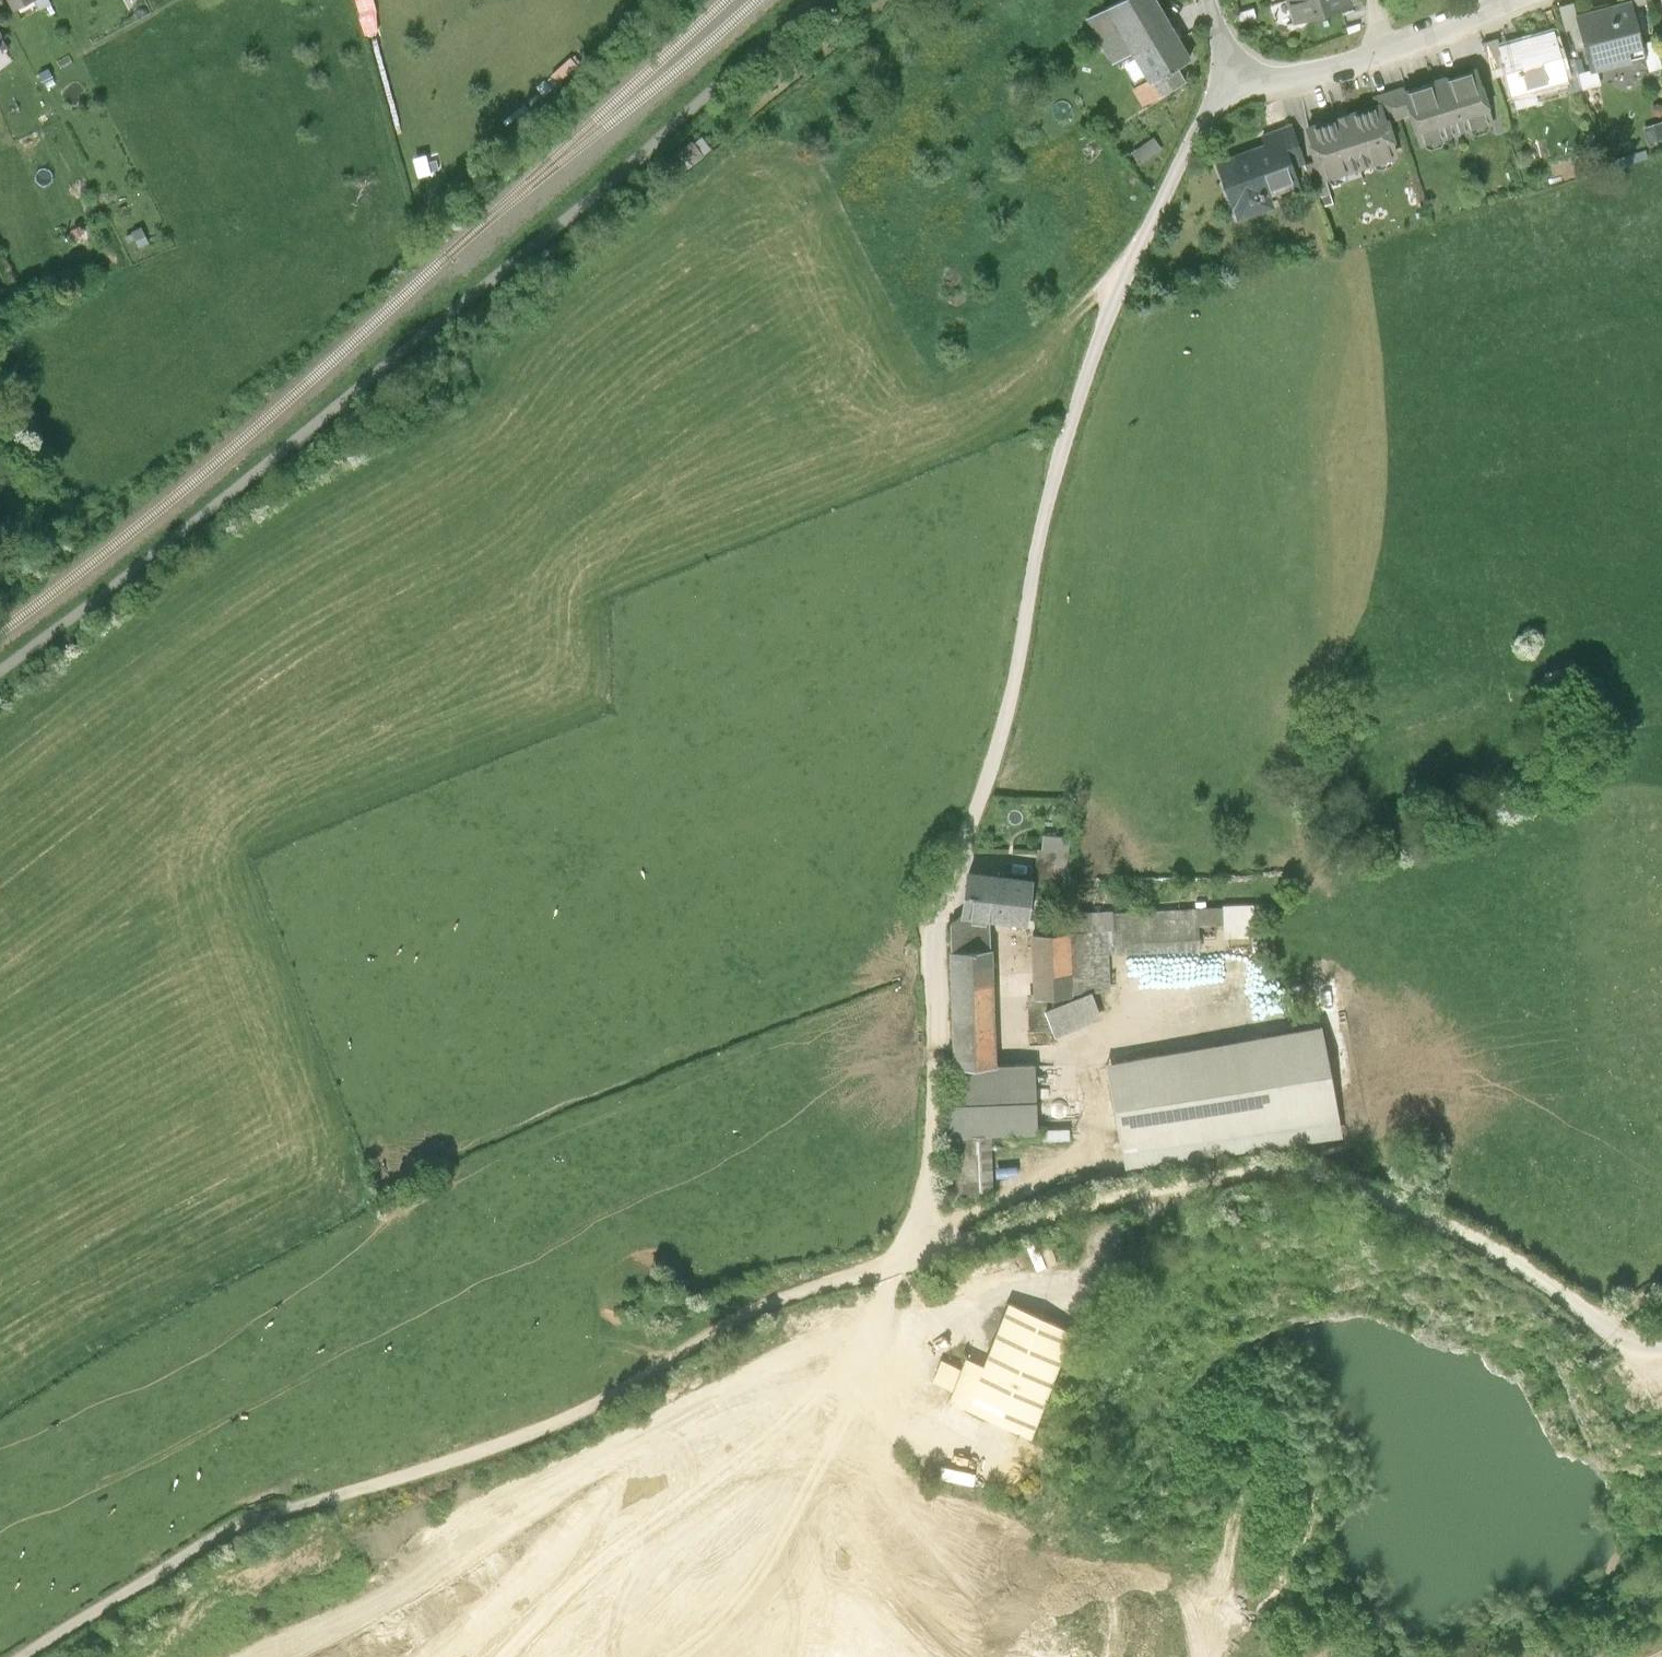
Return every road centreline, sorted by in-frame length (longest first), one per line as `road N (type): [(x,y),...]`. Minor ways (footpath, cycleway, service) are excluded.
road 1 (unclassified): [(1376,55),(1502,0)]
road 2 (unclassified): [(1245,87),(1376,55)]

